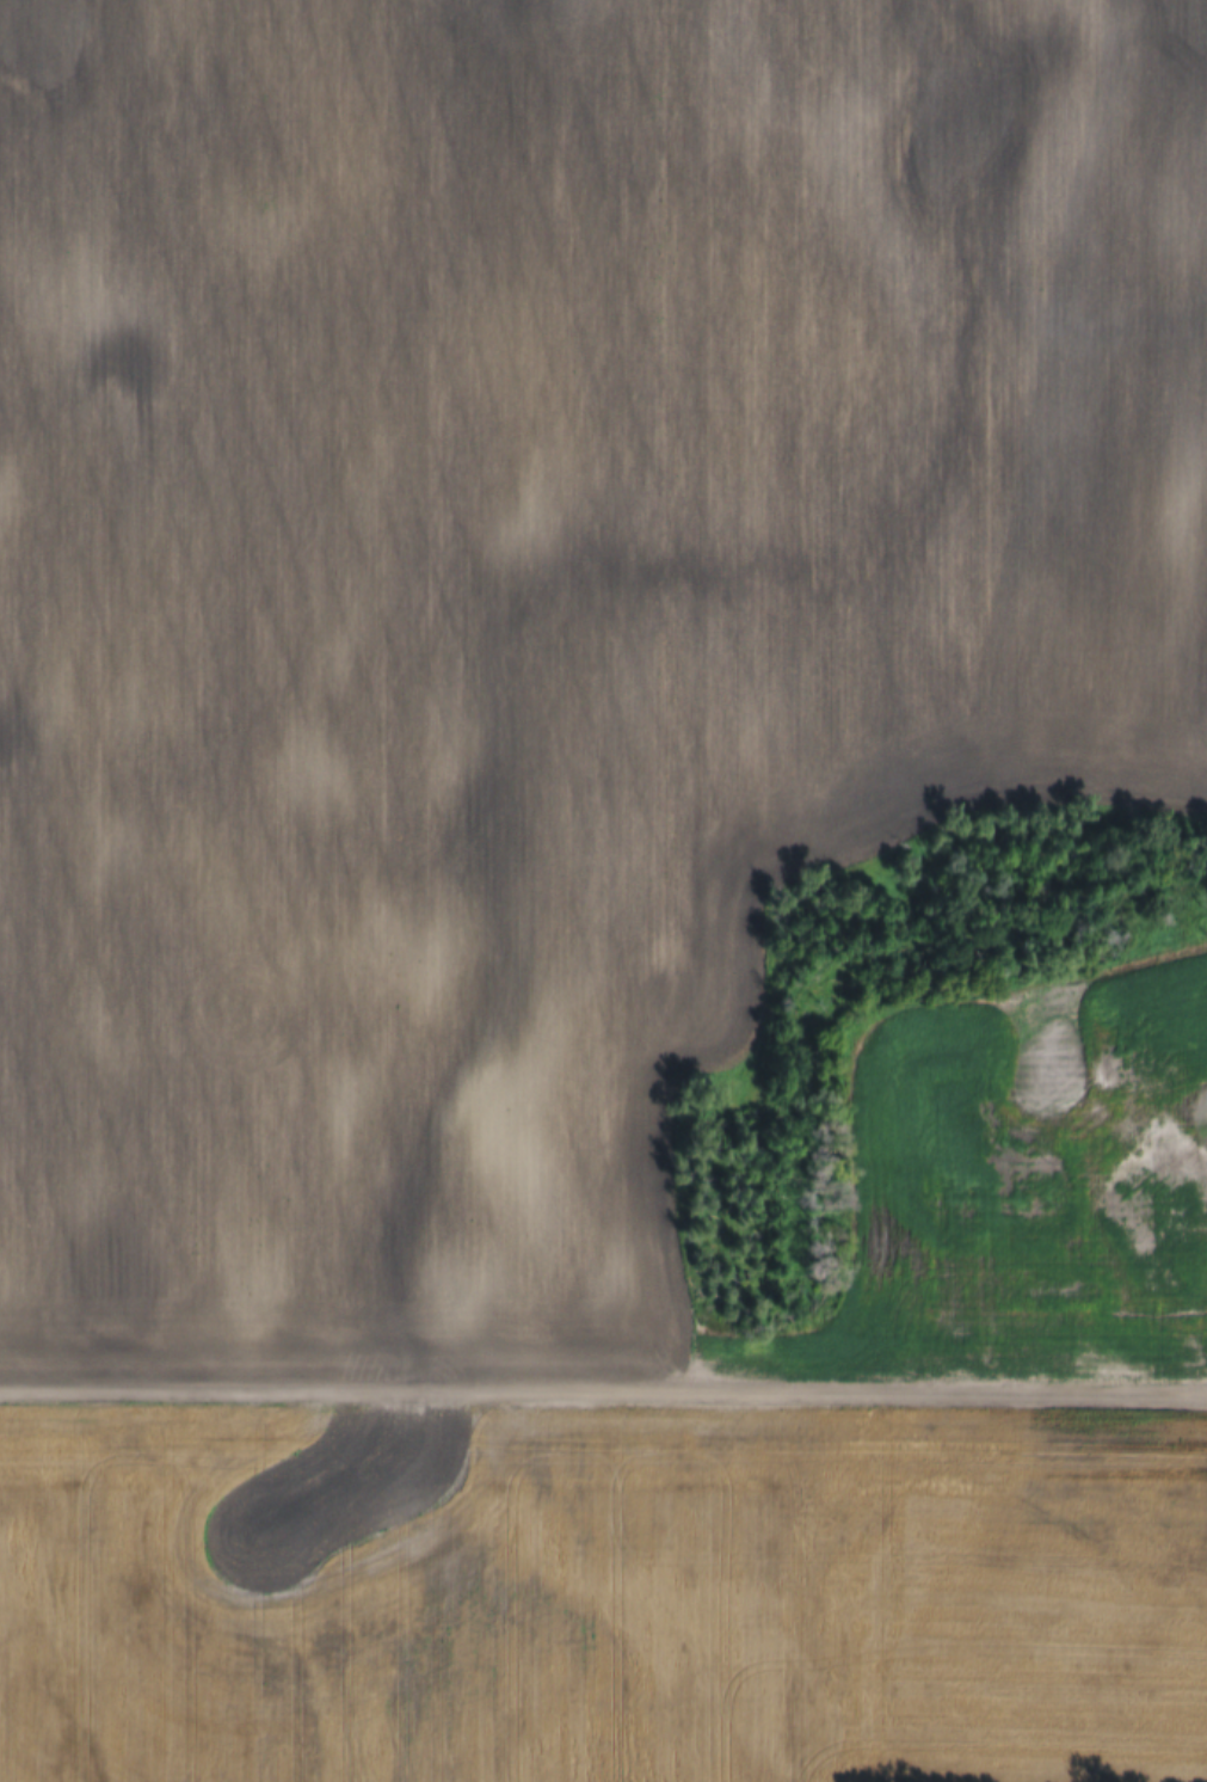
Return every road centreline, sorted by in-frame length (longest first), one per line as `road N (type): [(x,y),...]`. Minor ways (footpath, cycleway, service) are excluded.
road 1 (track): [(1206,1397),(0,1388)]

